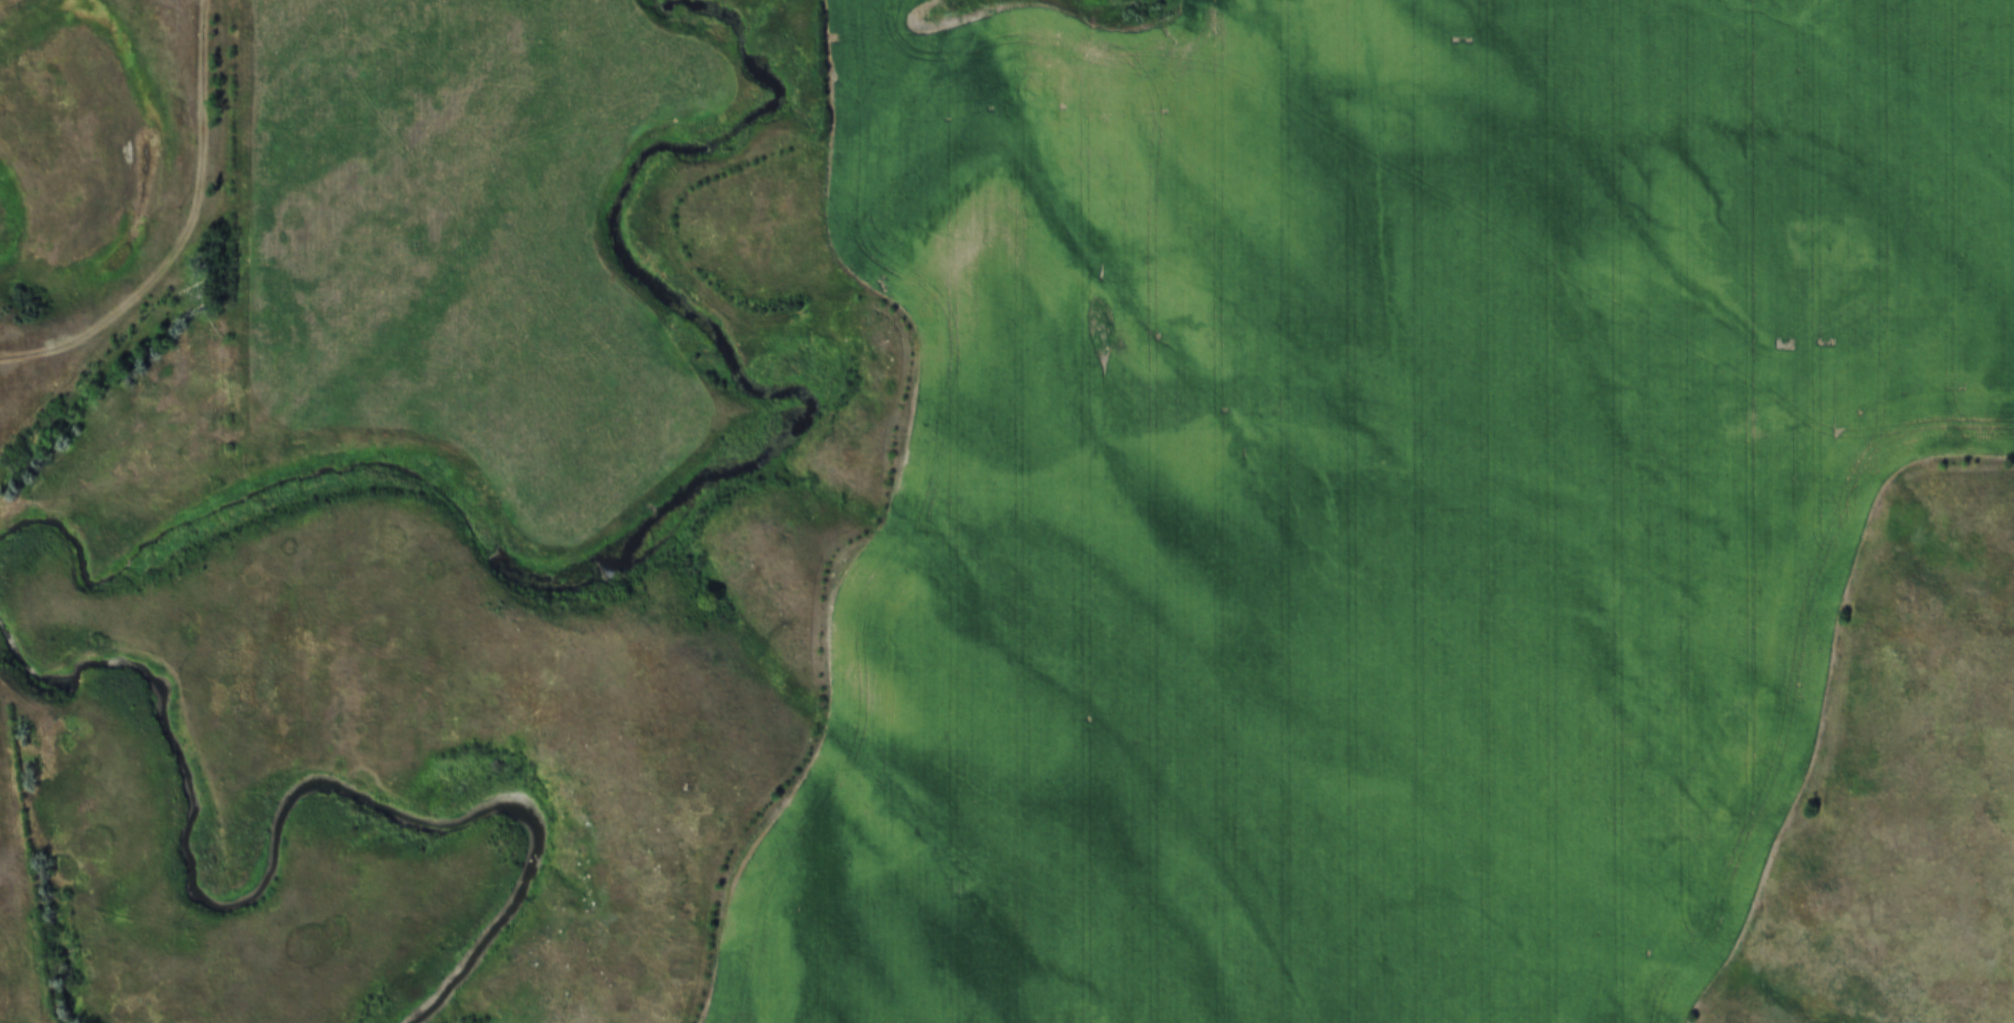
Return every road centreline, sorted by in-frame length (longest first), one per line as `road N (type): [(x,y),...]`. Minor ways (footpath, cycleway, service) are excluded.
road 1 (track): [(0,347),(64,341),(97,324),(135,298),(181,239),(200,187),(208,0)]

